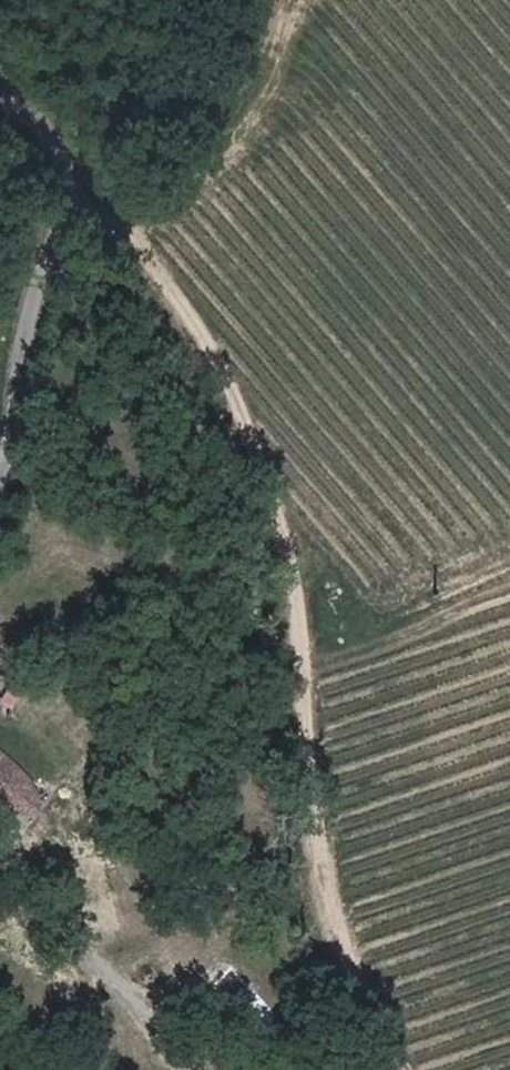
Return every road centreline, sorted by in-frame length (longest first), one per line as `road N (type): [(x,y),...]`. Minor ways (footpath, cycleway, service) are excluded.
road 1 (track): [(391,1069),(322,892),(304,762),(309,671),(296,571),(196,317),(26,105),(0,95)]
road 2 (unclassified): [(0,490),(27,403),(34,318),(31,283),(0,181)]
road 3 (track): [(197,1069),(87,920)]

